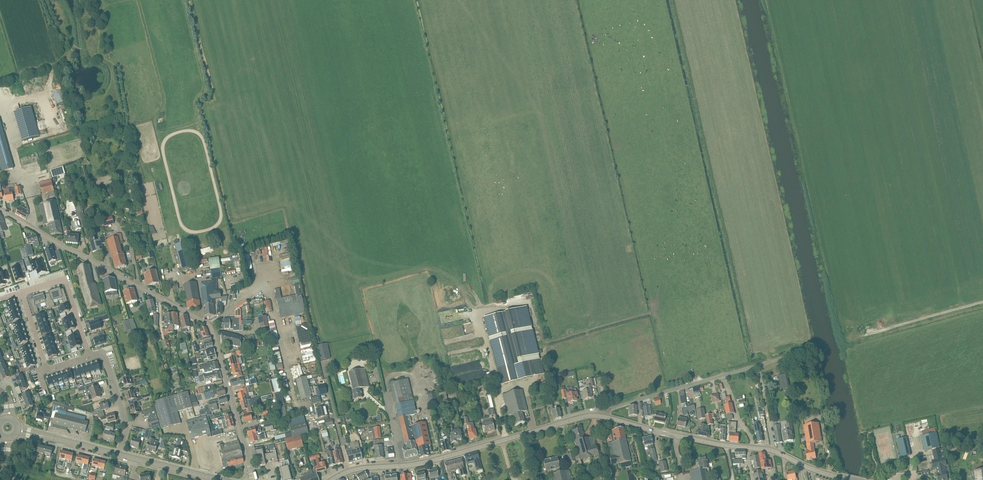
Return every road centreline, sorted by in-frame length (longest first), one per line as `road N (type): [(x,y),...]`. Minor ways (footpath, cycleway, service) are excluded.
road 1 (residential): [(251,479),(209,324),(0,211)]
road 2 (tertiary): [(347,471),(422,463),(602,416)]
road 3 (tertiary): [(852,479),(771,450),(602,416)]
road 4 (unclassified): [(602,416),(796,355)]
road 5 (unclassified): [(856,337),(982,302)]
road 6 (residential): [(22,293),(47,368),(90,356)]
road 7 (residential): [(22,293),(64,281),(90,356)]

